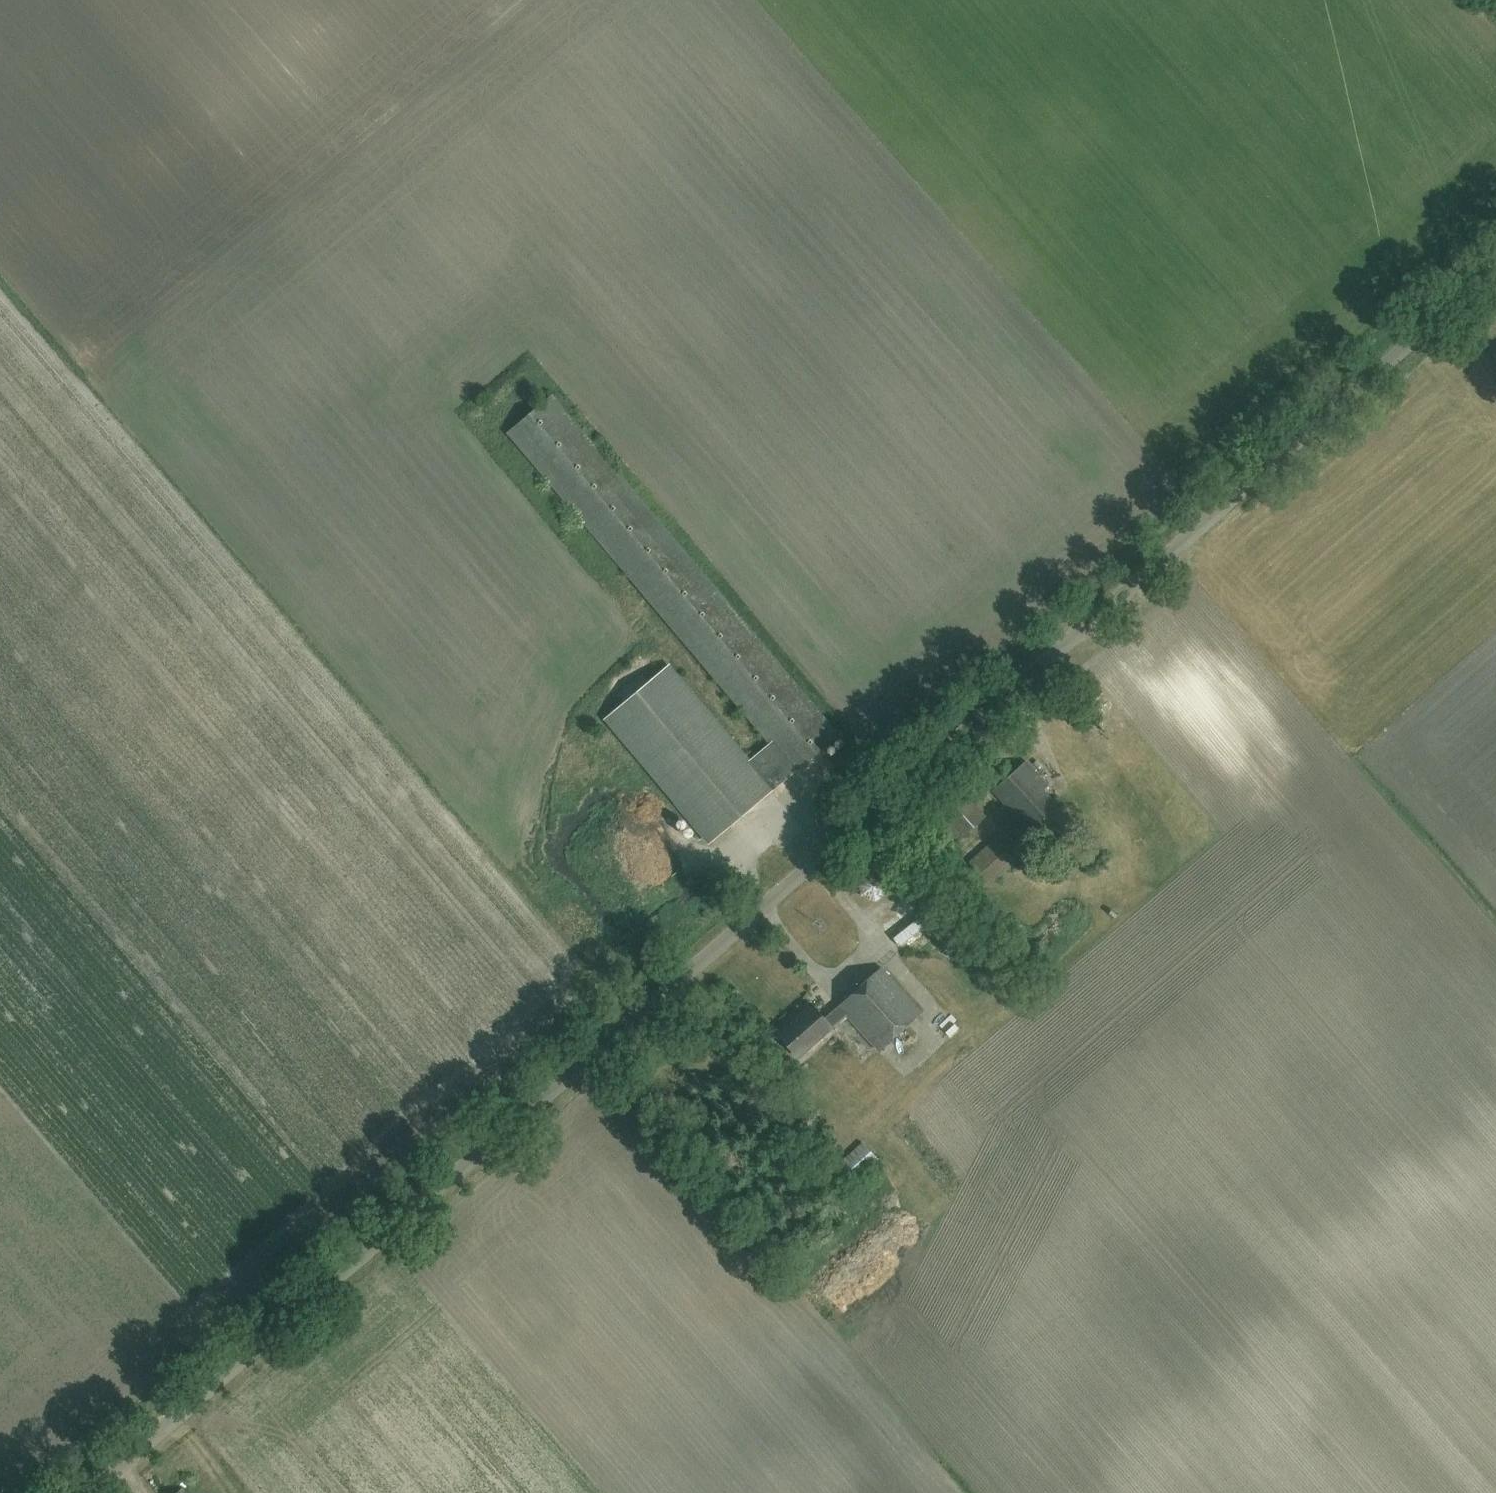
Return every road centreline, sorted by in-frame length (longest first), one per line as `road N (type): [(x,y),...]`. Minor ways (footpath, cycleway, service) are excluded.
road 1 (unclassified): [(93,1492),(1495,266)]

